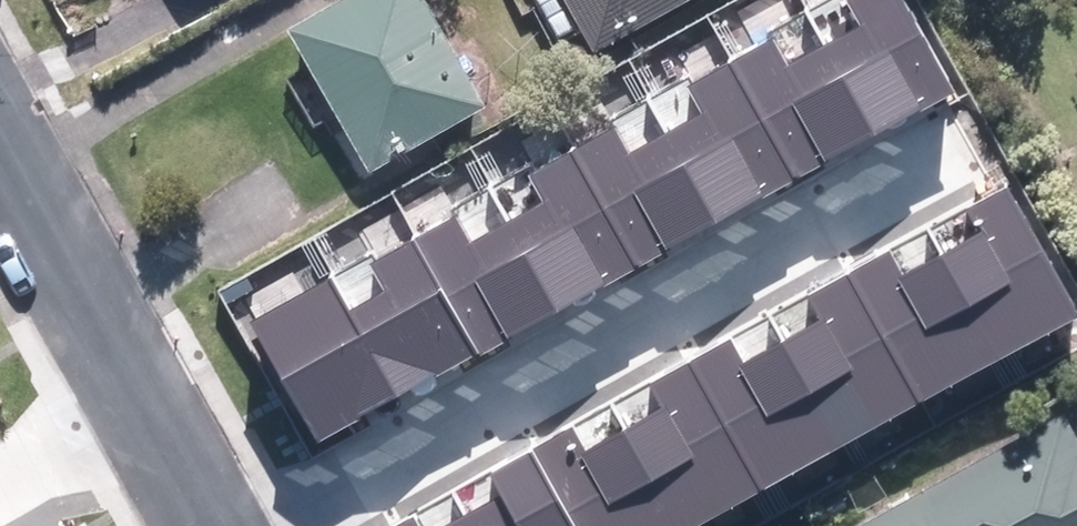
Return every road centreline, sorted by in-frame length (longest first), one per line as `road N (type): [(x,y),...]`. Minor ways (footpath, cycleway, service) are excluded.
road 1 (residential): [(0,145),(212,525)]

